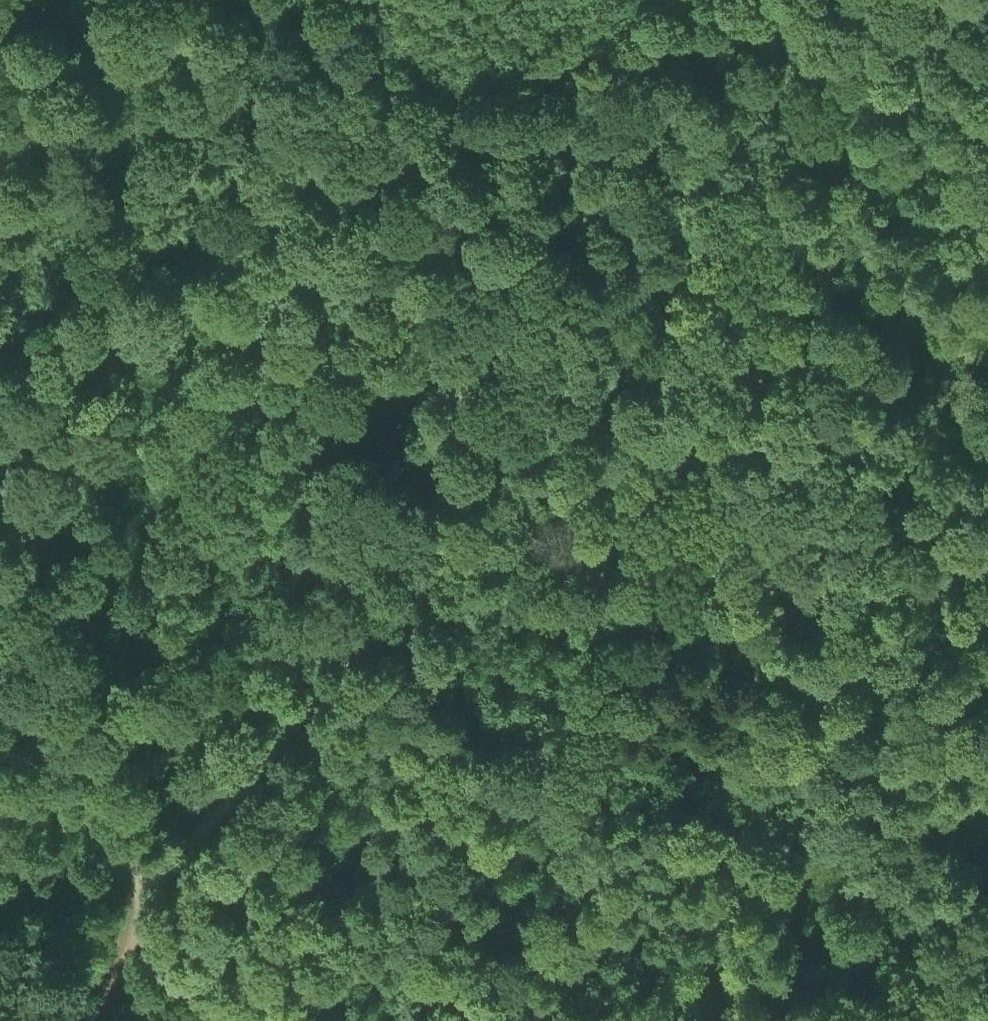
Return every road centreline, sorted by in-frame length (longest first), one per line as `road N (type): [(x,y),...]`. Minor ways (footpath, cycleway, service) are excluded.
road 1 (track): [(0,751),(89,797),(129,840),(142,870)]
road 2 (track): [(142,870),(140,918),(89,1020)]

